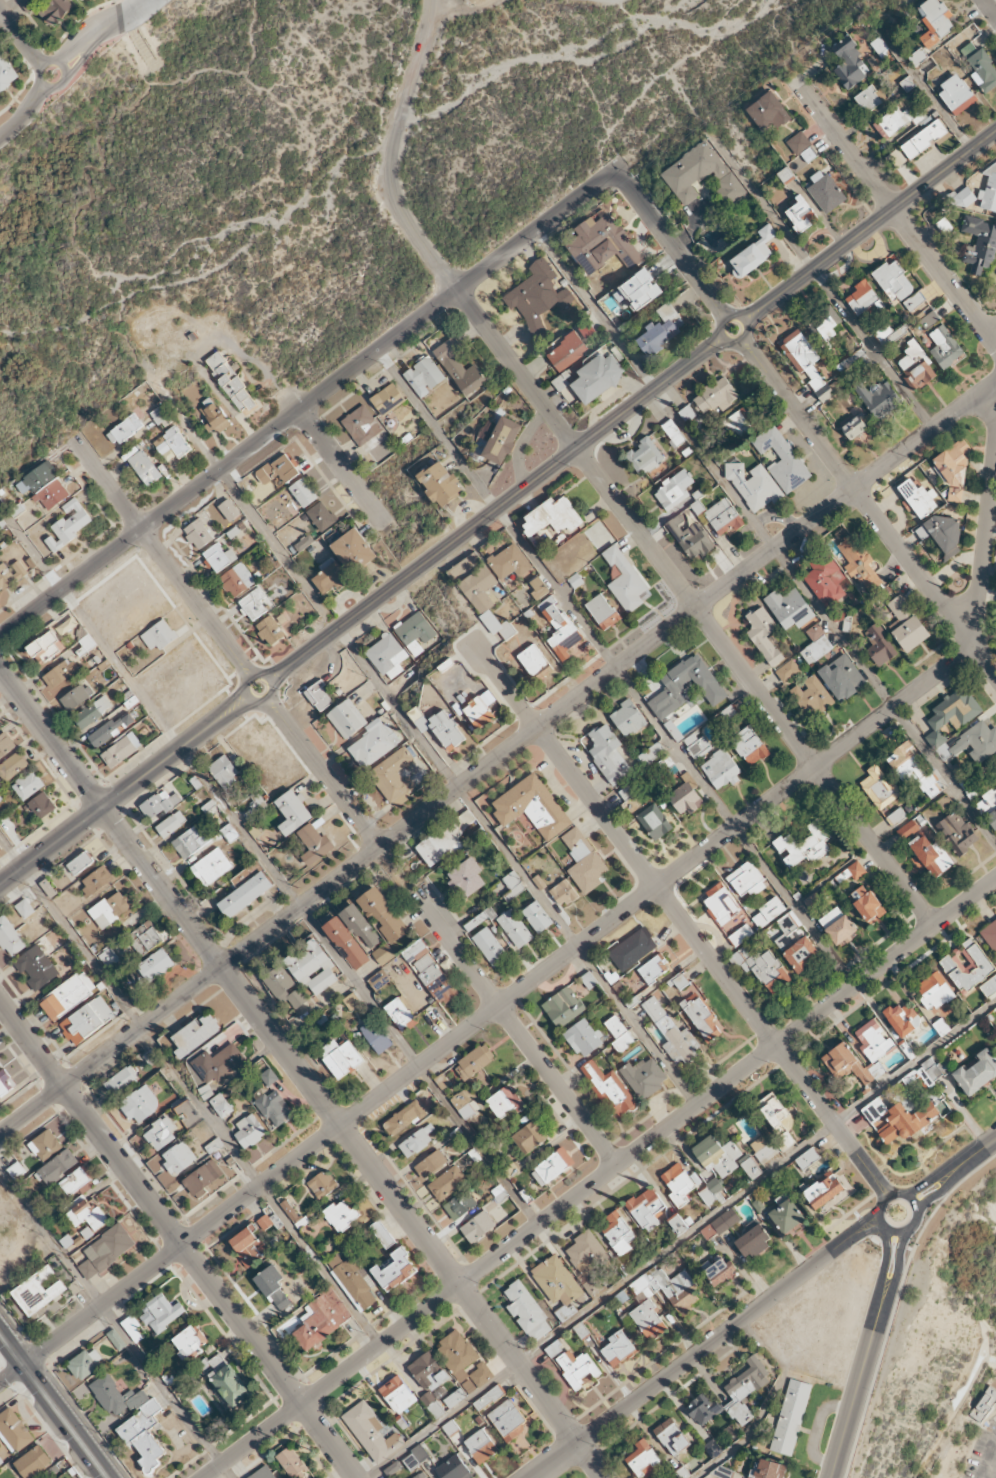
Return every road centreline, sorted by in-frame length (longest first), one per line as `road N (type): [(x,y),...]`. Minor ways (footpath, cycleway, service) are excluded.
road 1 (residential): [(0,1383),(973,646),(995,433)]
road 2 (residential): [(63,1087),(995,382)]
road 3 (residential): [(605,1477),(0,672)]
road 4 (residential): [(203,1477),(995,879)]
road 5 (residential): [(934,927),(458,289)]
road 6 (residential): [(0,637),(605,178),(619,178)]
road 7 (residential): [(852,1151),(469,637)]
road 8 (residential): [(356,1477),(63,1087)]
road 9 (residential): [(338,629),(723,338)]
road 10 (residential): [(995,677),(742,340)]
road 11 (residential): [(533,1477),(827,1255)]
road 12 (residential): [(617,1165),(414,892)]
road 13 (residential): [(995,340),(793,78)]
road 14 (residential): [(458,289),(401,213),(389,179),(431,0)]
road 15 (residential): [(745,321),(995,133)]
road 16 (residential): [(0,885),(247,695)]
road 17 (residential): [(250,676),(73,436)]
road 18 (residential): [(379,845),(268,698)]
road 19 (residential): [(725,318),(619,178)]
road 20 (tertiary): [(879,1309),(830,1477)]
road 21 (tertiary): [(103,1477),(0,1339)]
road 22 (residential): [(388,529),(300,410)]
road 23 (tertiary): [(901,1193),(883,1200),(878,1212),(898,1232),(915,1223),(918,1211),(901,1193)]

